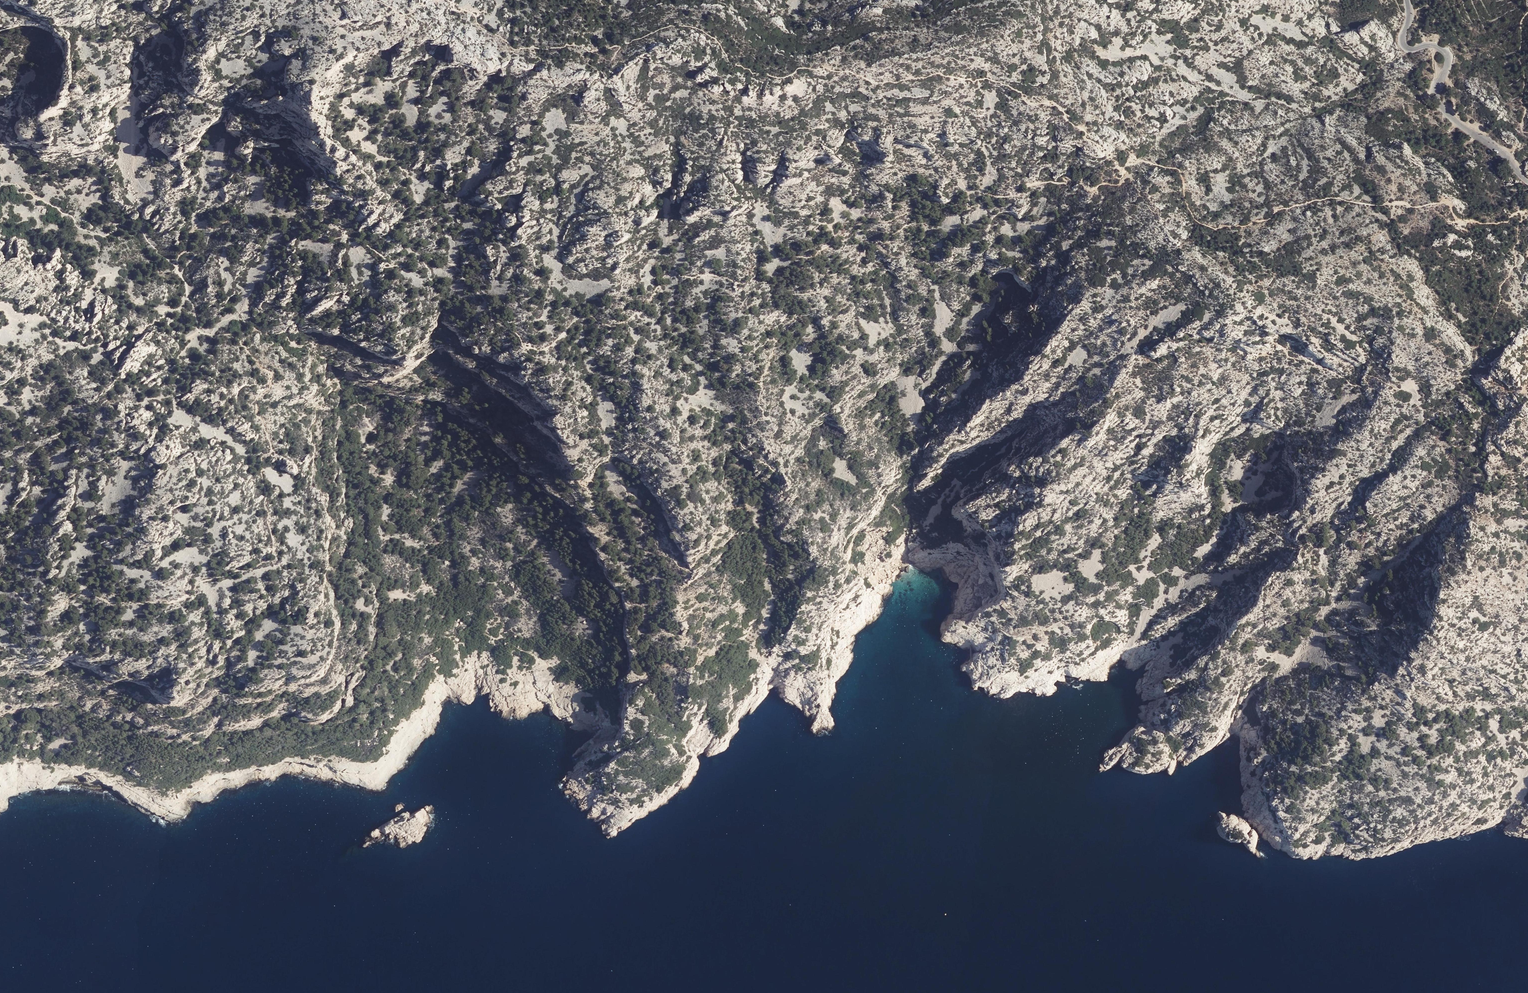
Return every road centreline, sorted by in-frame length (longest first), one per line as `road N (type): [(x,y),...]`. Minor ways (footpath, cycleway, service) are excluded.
road 1 (unclassified): [(1527,181),(1439,104),(1449,57),(1434,45),(1403,46),(1407,0)]

